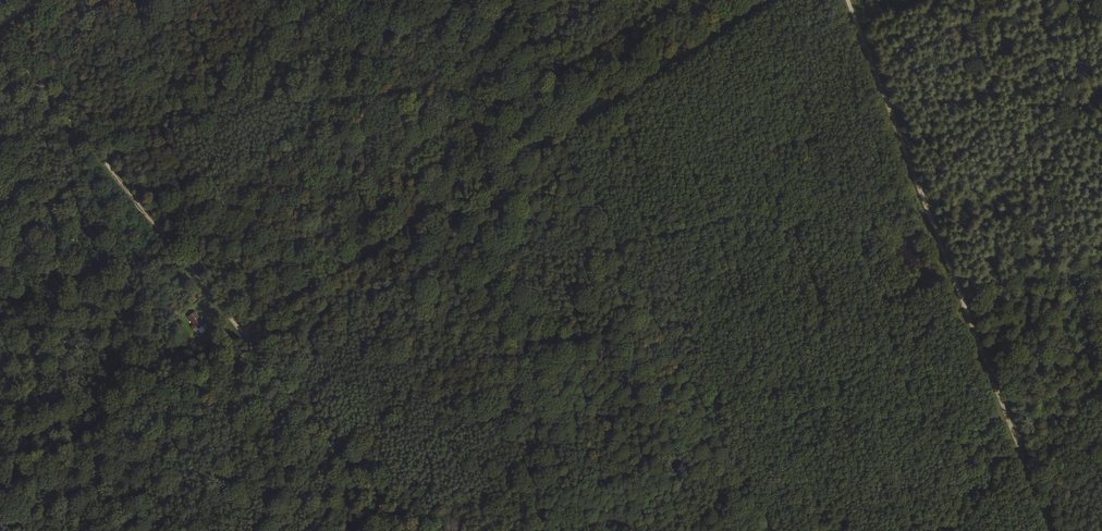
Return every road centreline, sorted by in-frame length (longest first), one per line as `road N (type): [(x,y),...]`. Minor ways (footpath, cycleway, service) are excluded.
road 1 (track): [(240,333),(763,0)]
road 2 (track): [(1051,530),(848,0)]
road 3 (track): [(240,333),(0,36)]
road 4 (track): [(400,530),(240,333)]

